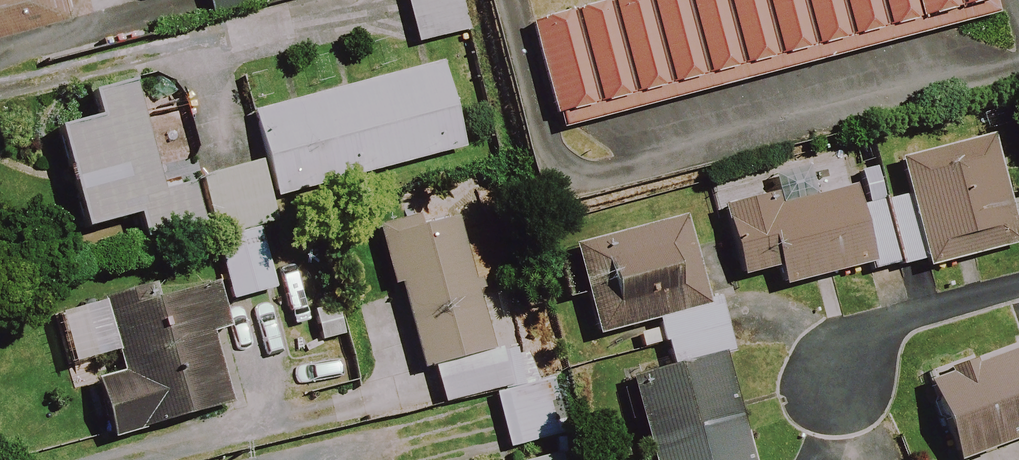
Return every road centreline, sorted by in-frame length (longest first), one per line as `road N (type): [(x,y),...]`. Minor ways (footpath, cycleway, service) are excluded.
road 1 (residential): [(1018,290),(882,328),(831,371)]

